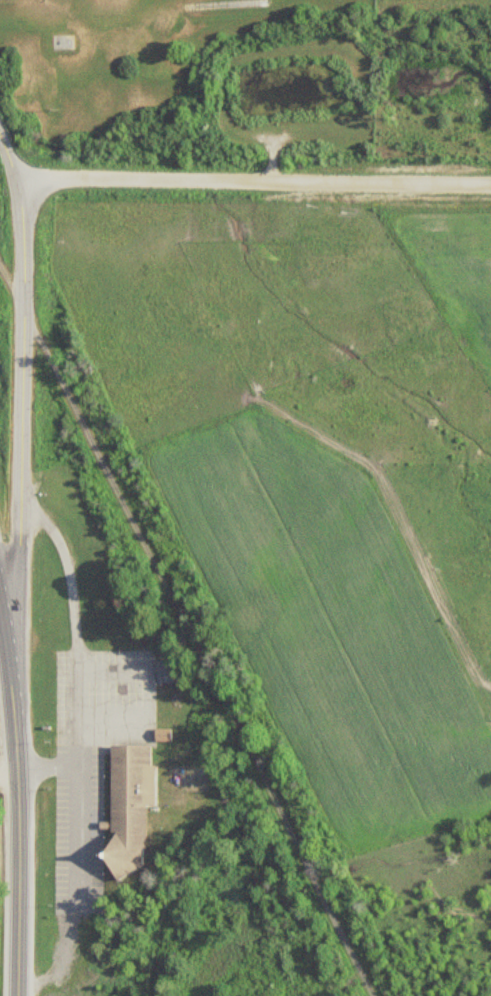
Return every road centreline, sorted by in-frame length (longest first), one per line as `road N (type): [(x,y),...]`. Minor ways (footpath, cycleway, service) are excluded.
road 1 (residential): [(8,645),(22,315),(16,180),(0,135)]
road 2 (residential): [(490,179),(16,180)]
road 3 (tertiary): [(10,995),(17,802),(0,612)]

